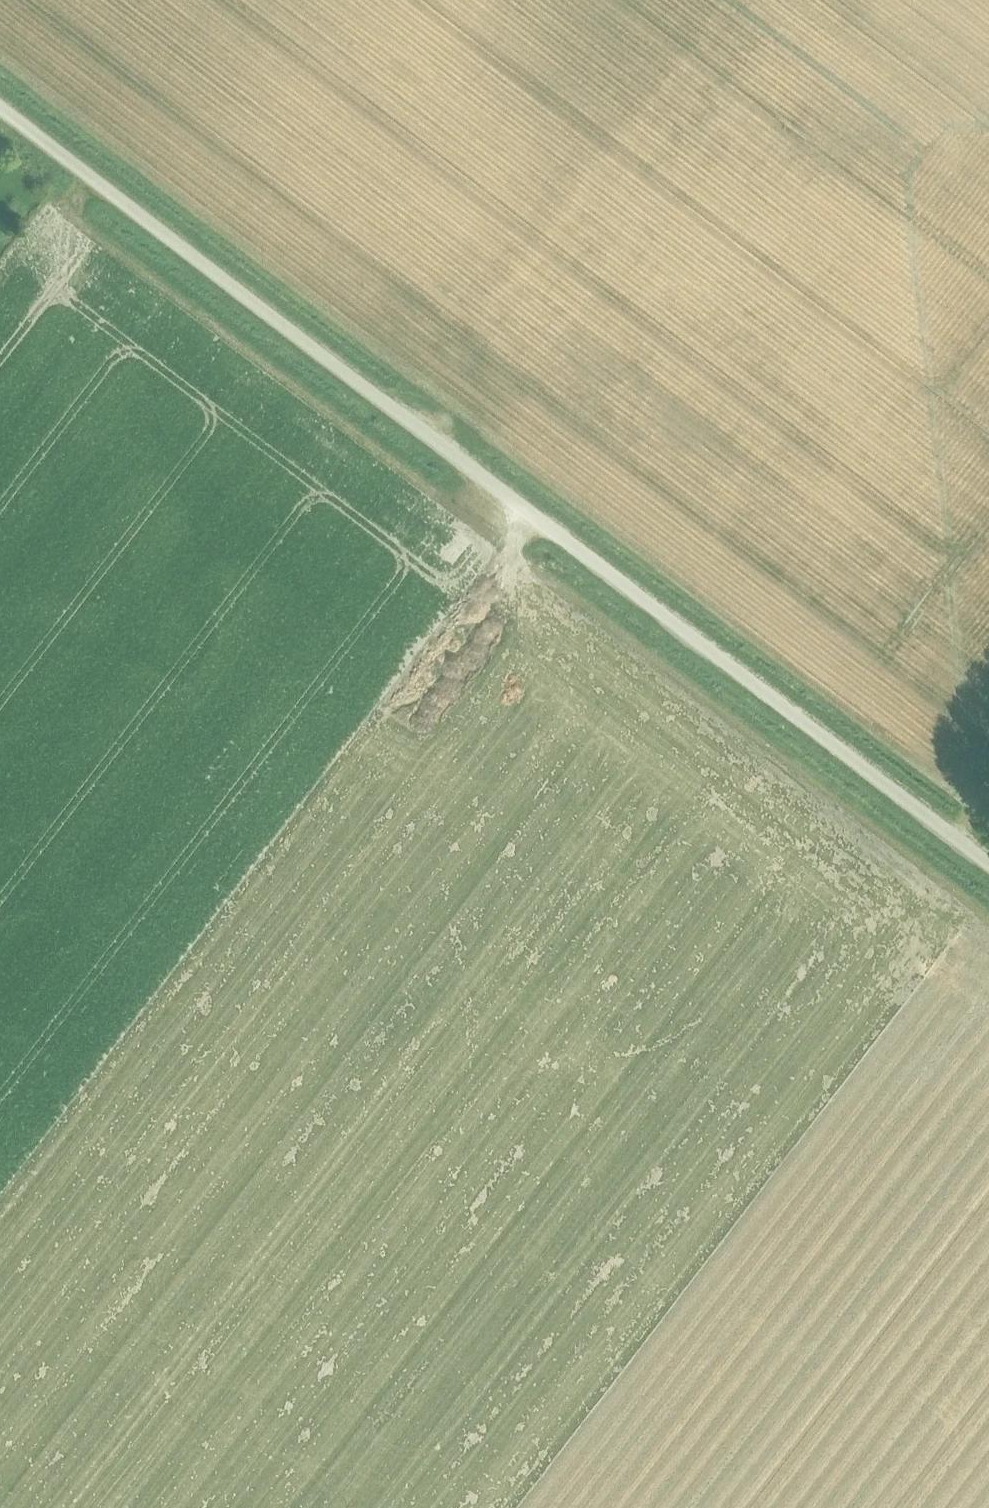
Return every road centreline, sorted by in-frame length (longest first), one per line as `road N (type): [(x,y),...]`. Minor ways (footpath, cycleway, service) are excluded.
road 1 (unclassified): [(988,864),(0,108)]

